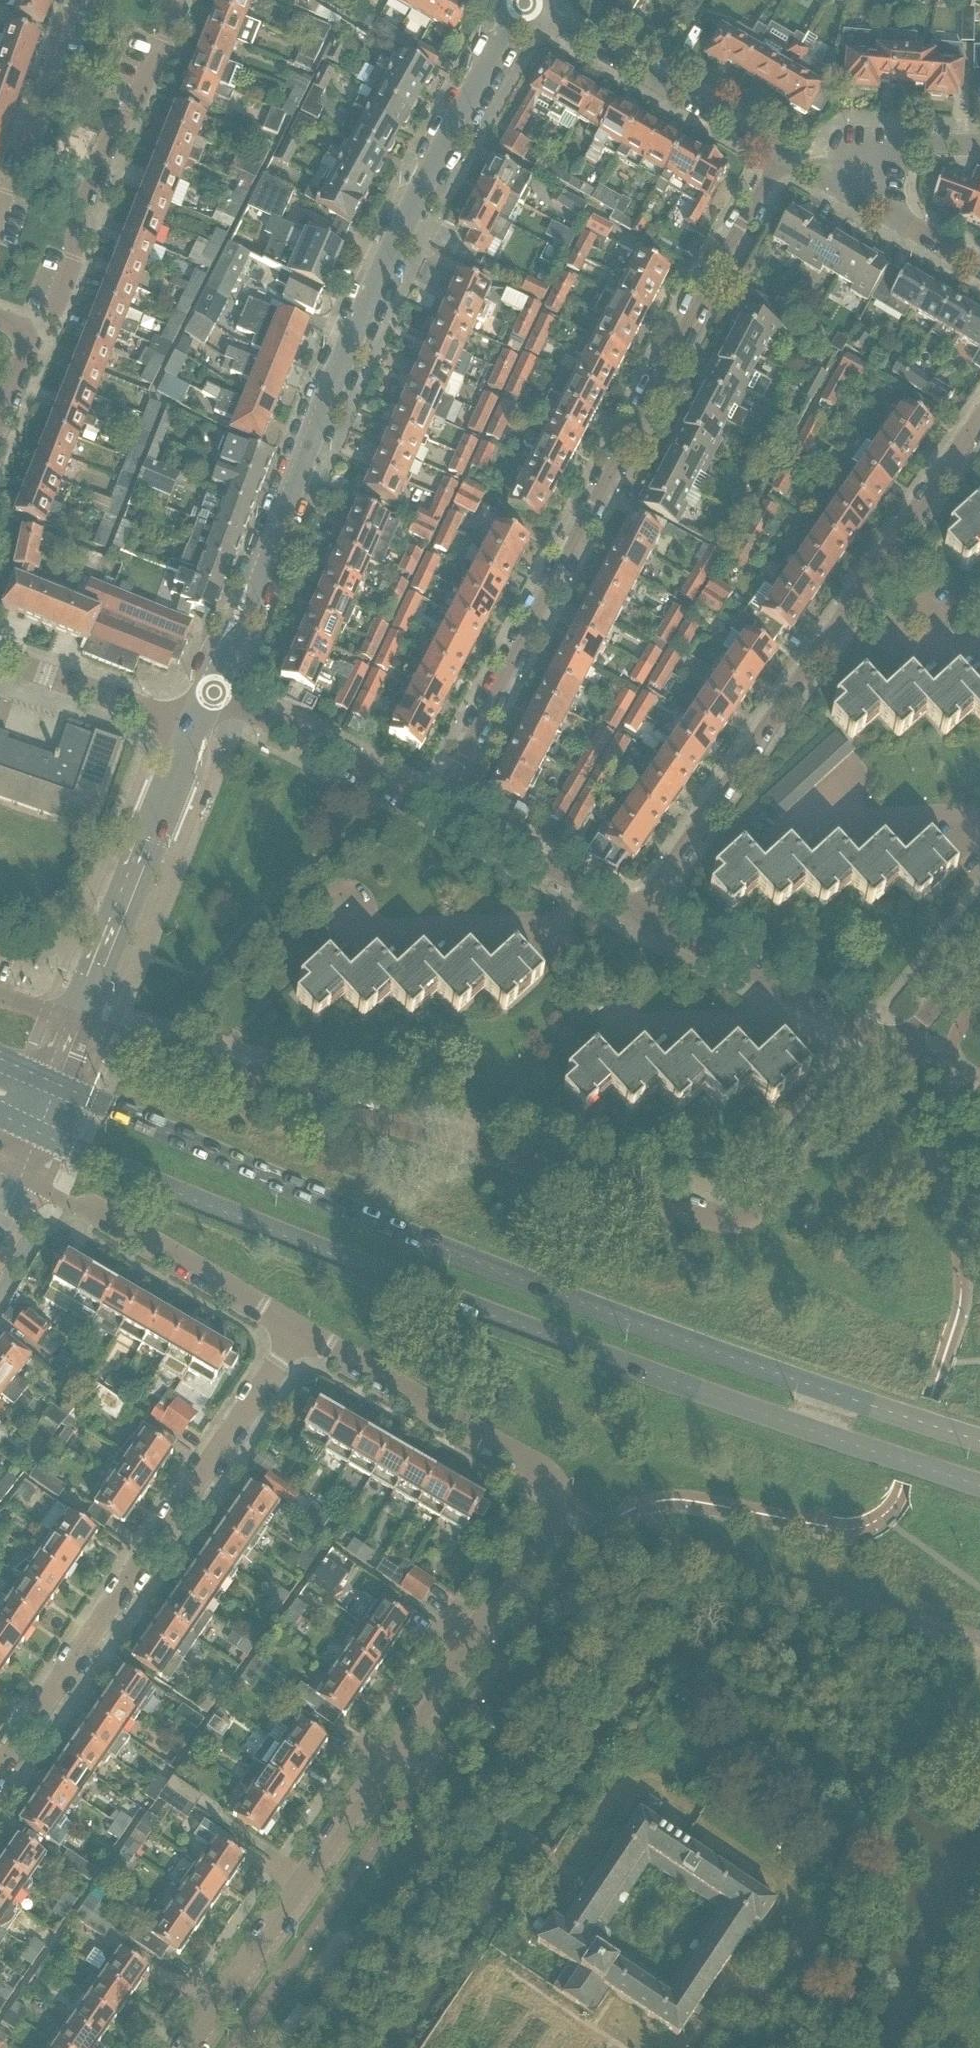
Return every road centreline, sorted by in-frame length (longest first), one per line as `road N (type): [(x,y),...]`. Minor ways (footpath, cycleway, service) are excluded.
road 1 (primary): [(38,1132),(133,1177),(677,1386),(979,1485)]
road 2 (primary): [(979,1440),(602,1310),(55,1091)]
road 3 (residential): [(294,1334),(551,1481),(561,1512),(191,2047)]
road 4 (residential): [(899,1045),(758,1217),(724,1225),(125,1036)]
road 5 (tertiary): [(209,693),(377,279),(524,3)]
road 6 (residential): [(781,157),(608,457),(434,811)]
road 7 (residential): [(638,915),(979,412)]
road 8 (residential): [(0,1784),(294,1334)]
road 9 (residential): [(23,332),(50,312),(178,0)]
road 10 (tertiary): [(81,1022),(196,724)]
road 11 (residential): [(22,1170),(294,1334)]
road 12 (residential): [(524,3),(781,157)]
road 13 (residential): [(778,986),(750,1033),(638,1030),(557,929)]
road 14 (residential): [(434,811),(209,693)]
road 15 (residential): [(79,0),(0,229)]
road 16 (residential): [(557,929),(345,935)]
road 17 (residential): [(196,724),(0,658)]
road 18 (residential): [(979,832),(968,822),(801,830)]
road 19 (residential): [(580,886),(434,811)]
road 20 (residential): [(778,986),(638,915)]
road 21 (residential): [(872,197),(903,145),(979,146)]
road 22 (residential): [(899,1045),(778,986)]
road 23 (residential): [(979,266),(872,197)]
road 24 (residential): [(899,1045),(979,947)]

